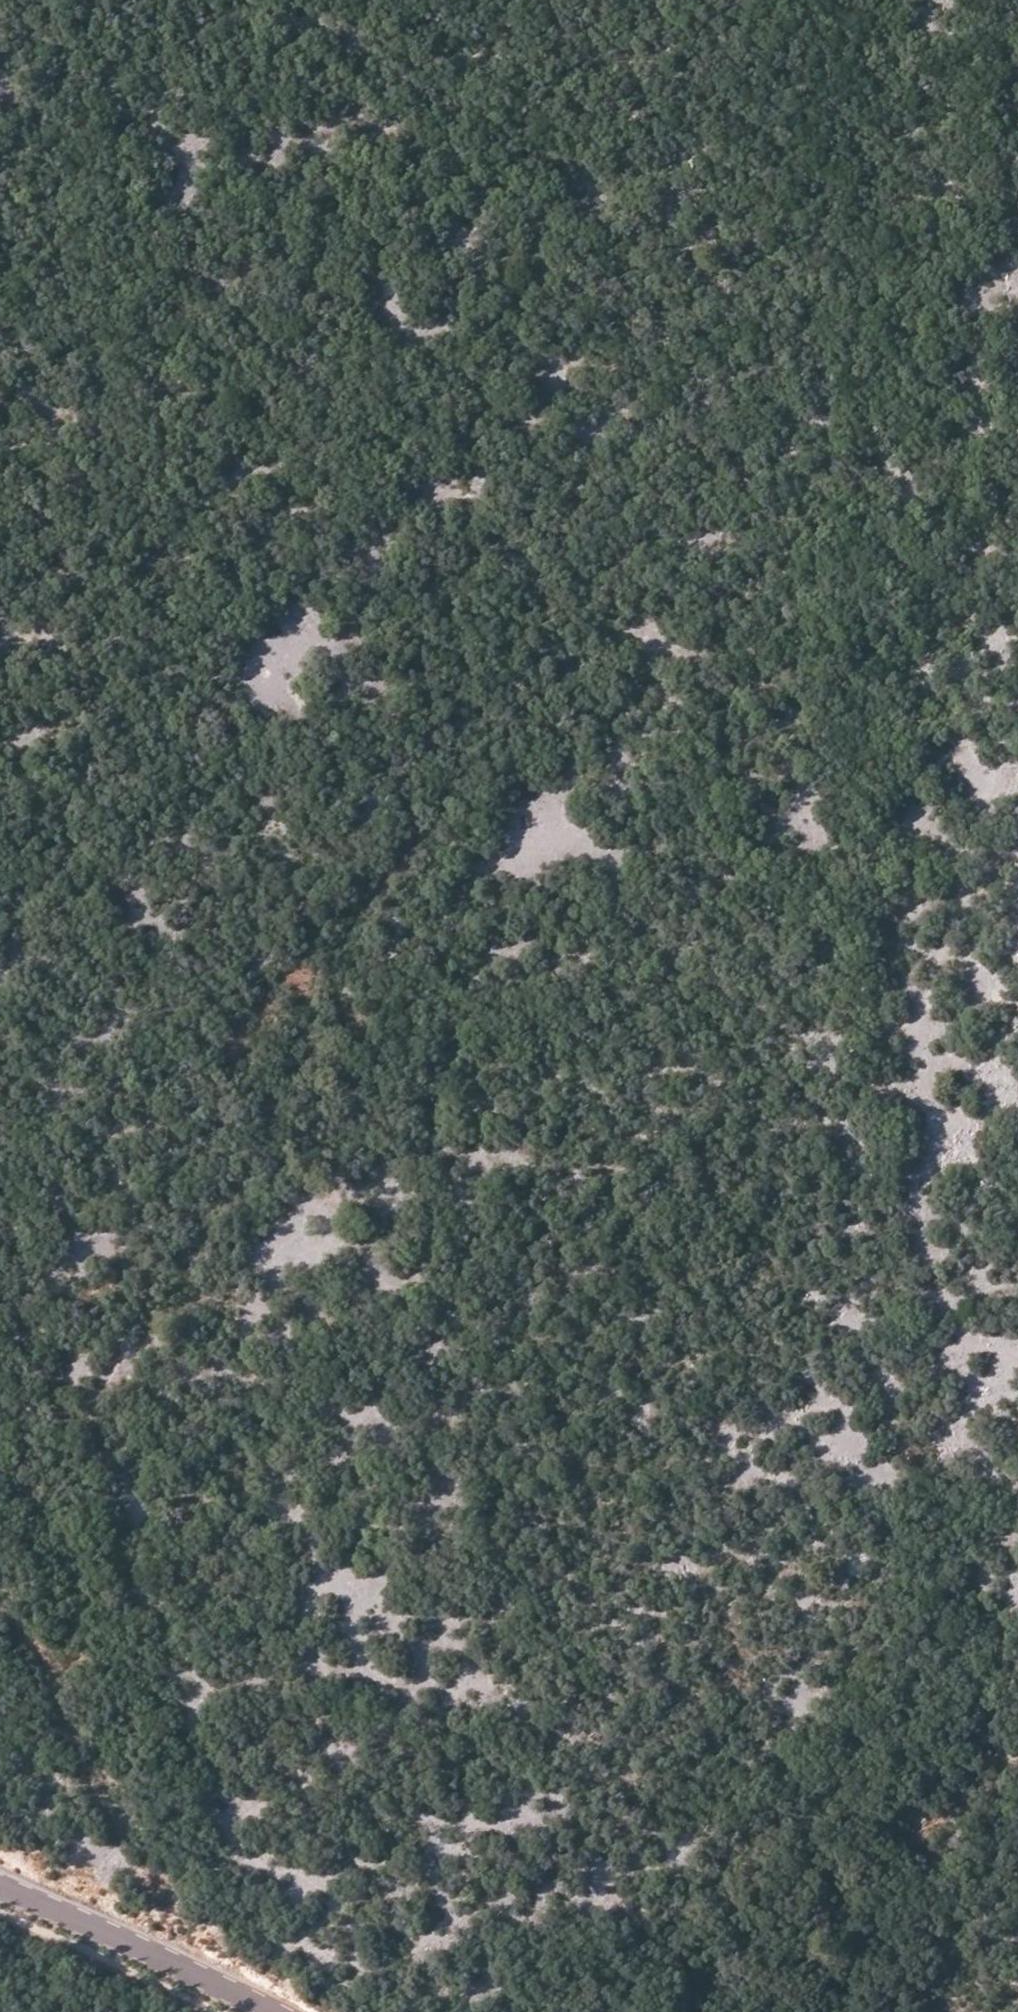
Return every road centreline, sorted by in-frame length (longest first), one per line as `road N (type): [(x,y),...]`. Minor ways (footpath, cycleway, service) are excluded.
road 1 (tertiary): [(273,2011),(0,1880)]

